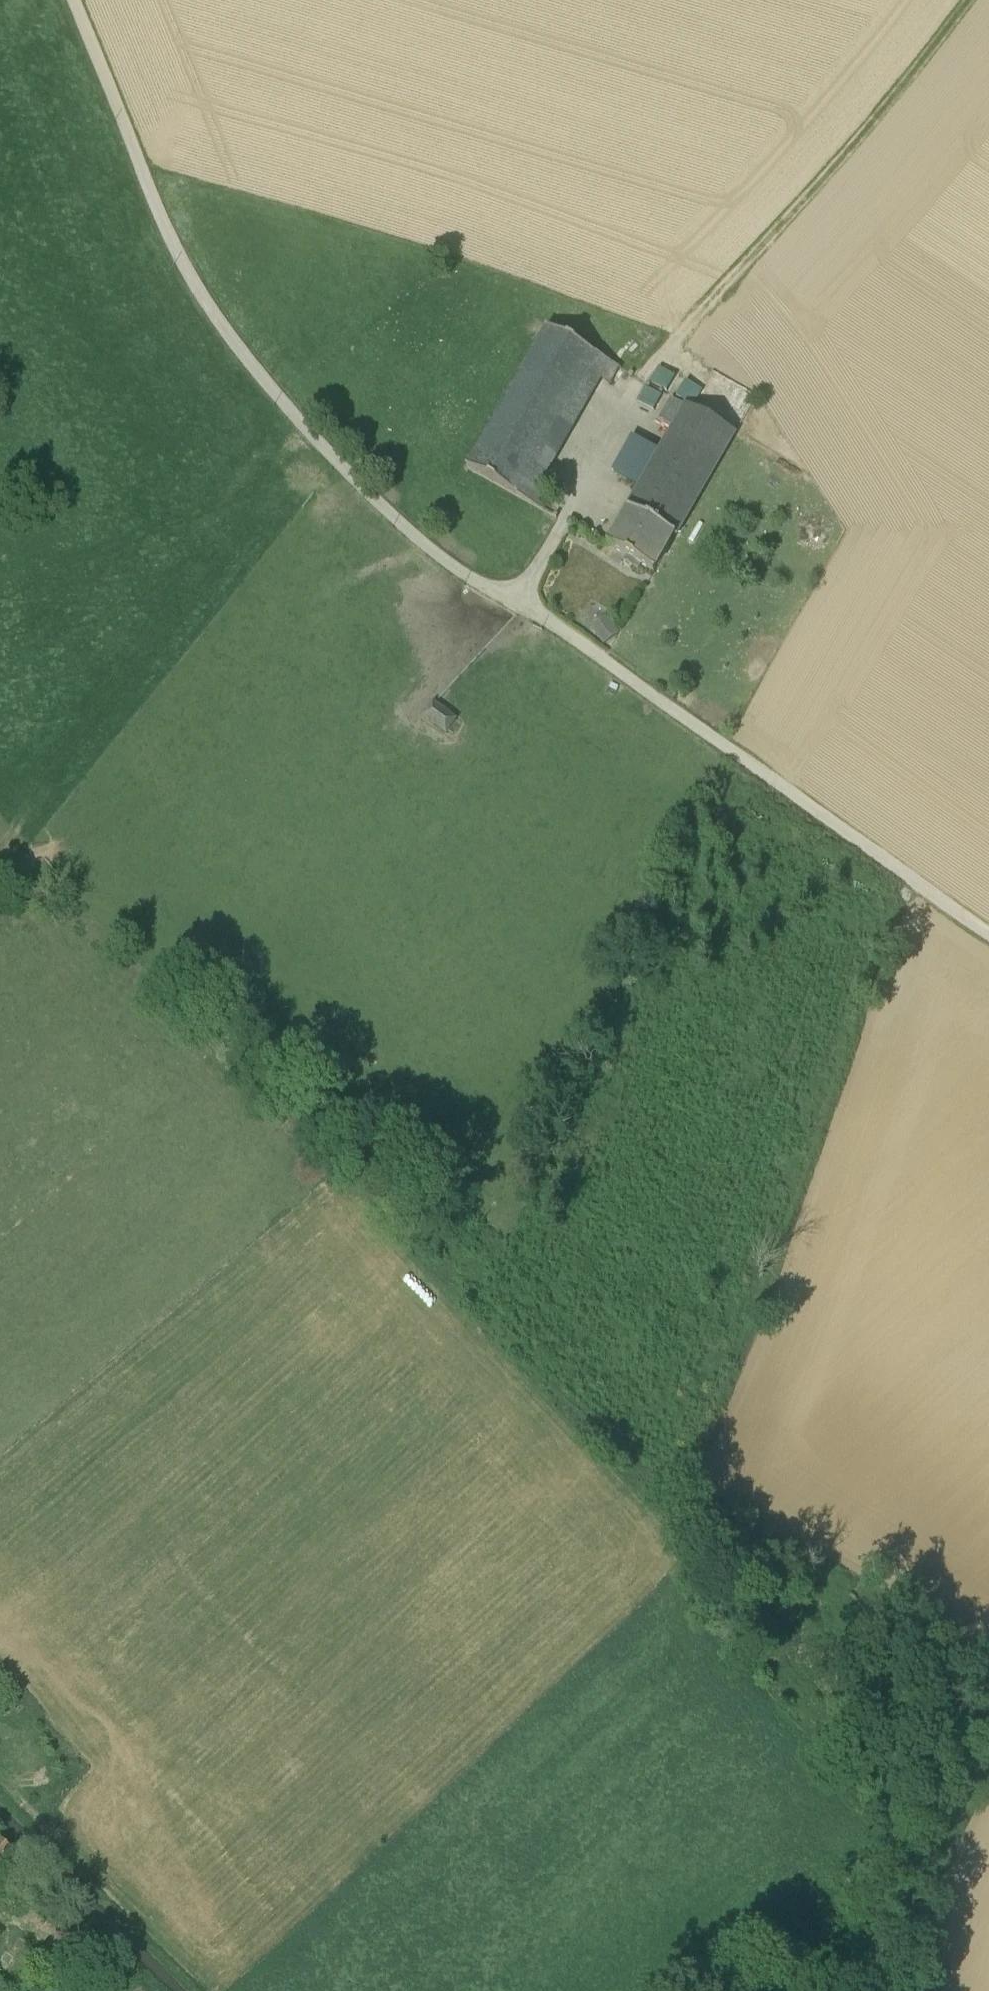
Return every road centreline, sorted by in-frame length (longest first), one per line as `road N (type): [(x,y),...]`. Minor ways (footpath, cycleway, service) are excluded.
road 1 (unclassified): [(67,0),(183,266),(287,408),(471,585),(514,601)]
road 2 (track): [(514,601),(988,928)]

